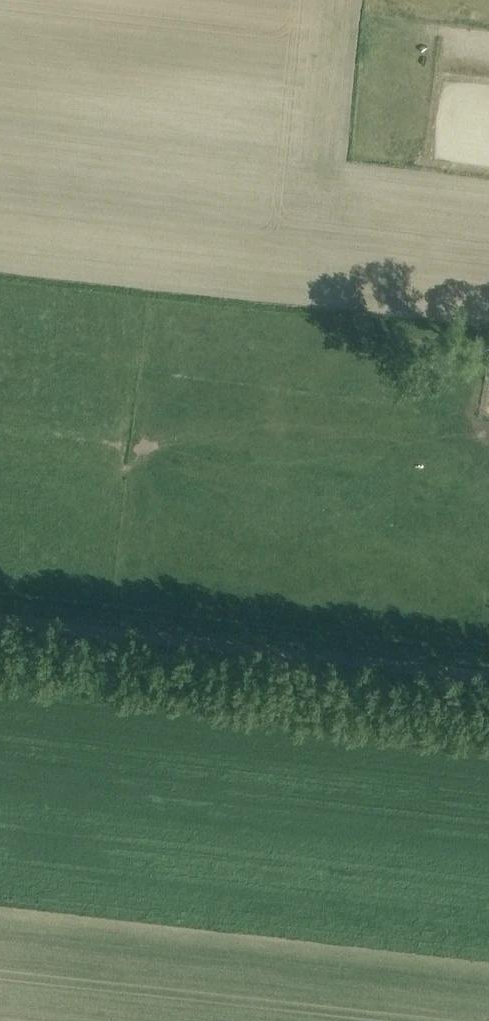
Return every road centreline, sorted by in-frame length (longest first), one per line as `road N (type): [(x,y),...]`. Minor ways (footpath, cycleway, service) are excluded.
road 1 (unclassified): [(488,676),(0,619)]

